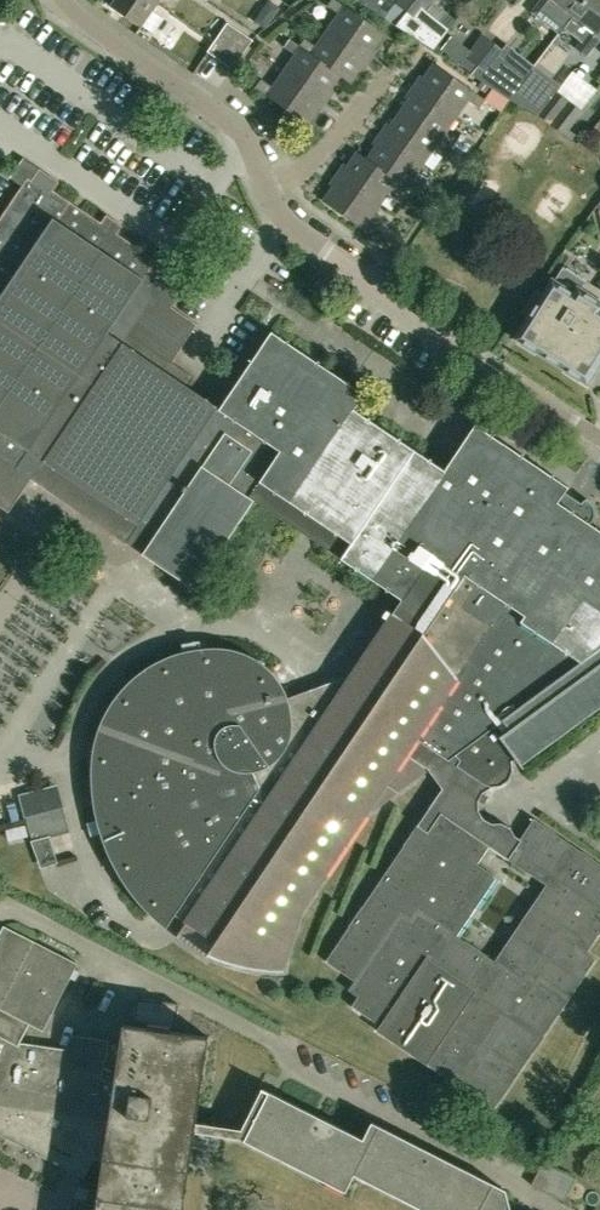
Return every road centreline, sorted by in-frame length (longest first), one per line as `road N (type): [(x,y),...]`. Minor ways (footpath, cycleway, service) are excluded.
road 1 (residential): [(599,438),(346,267),(282,217),(268,192)]
road 2 (residential): [(268,192),(248,140),(226,119),(64,0)]
road 3 (residential): [(268,192),(396,64)]

